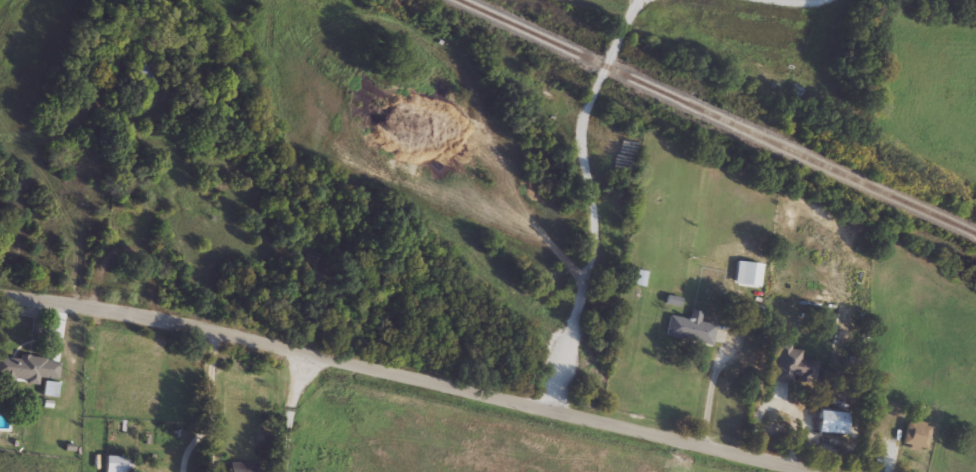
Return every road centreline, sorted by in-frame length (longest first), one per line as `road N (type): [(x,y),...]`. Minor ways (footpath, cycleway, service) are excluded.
road 1 (tertiary): [(802,471),(268,345),(0,294)]
road 2 (residential): [(554,412),(596,226),(578,133),(633,3),(642,0)]

